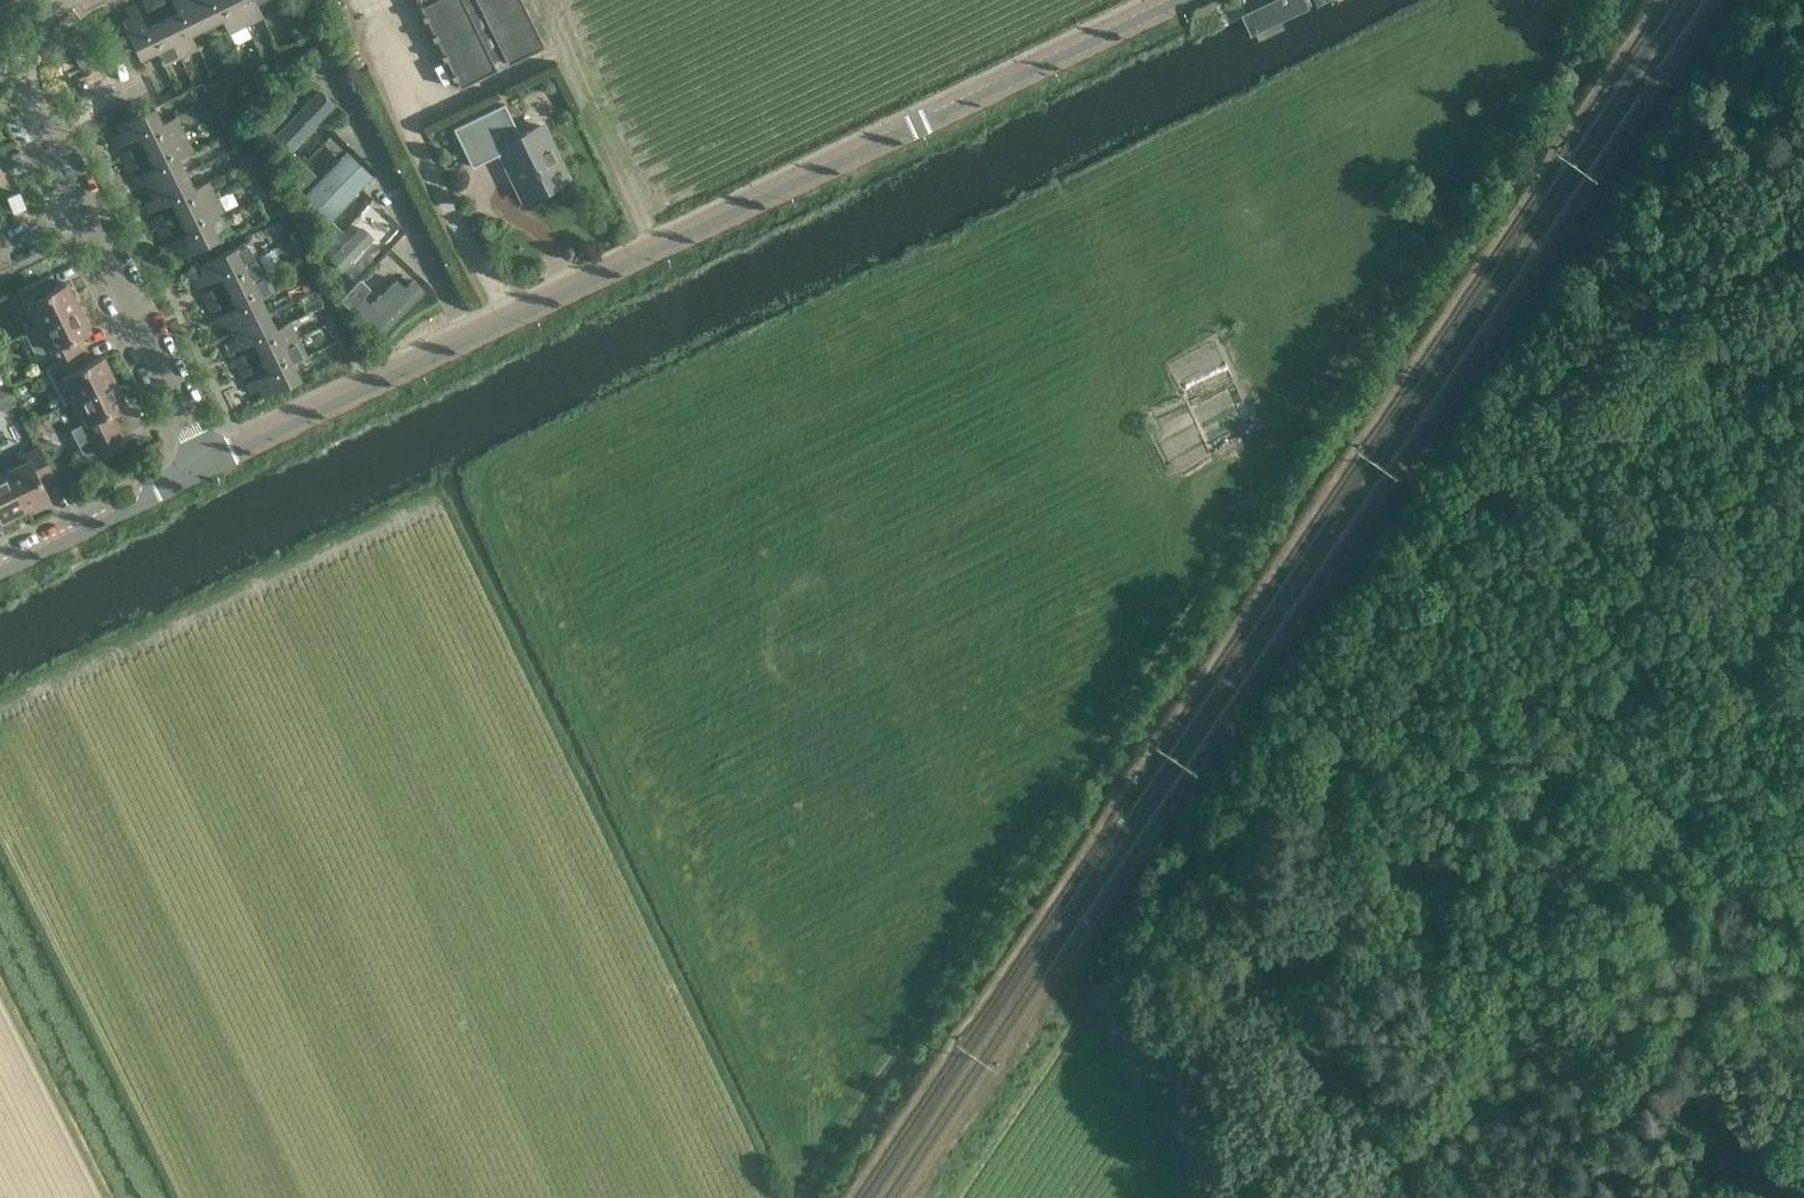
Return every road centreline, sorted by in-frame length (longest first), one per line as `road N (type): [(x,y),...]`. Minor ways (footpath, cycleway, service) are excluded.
road 1 (residential): [(469,336),(1177,0)]
road 2 (residential): [(469,336),(309,12)]
road 3 (residential): [(208,463),(469,336)]
road 4 (residential): [(208,463),(83,207)]
road 5 (residential): [(83,207),(22,75),(24,48),(63,0)]
road 6 (residential): [(0,561),(208,463)]
road 7 (track): [(871,1085),(796,1197)]

